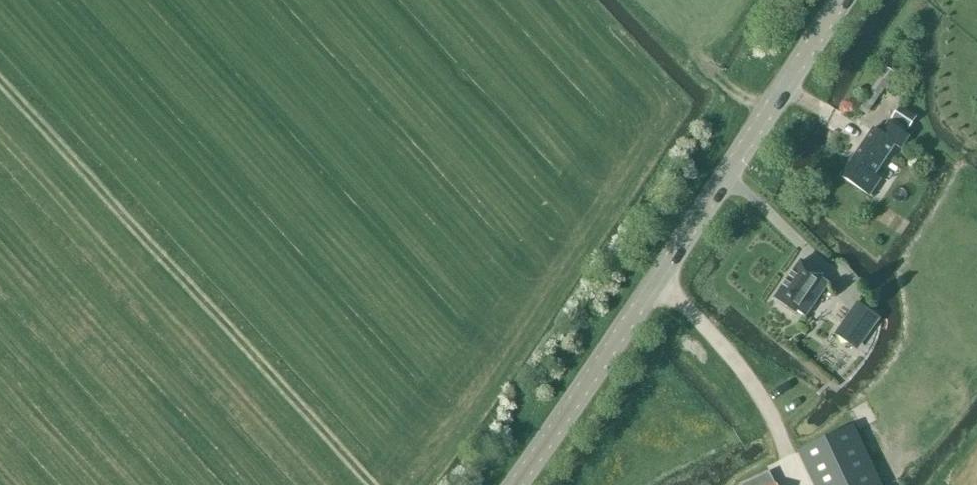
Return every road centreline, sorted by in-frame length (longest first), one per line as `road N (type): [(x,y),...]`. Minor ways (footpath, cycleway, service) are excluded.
road 1 (tertiary): [(515,484),(845,0)]

